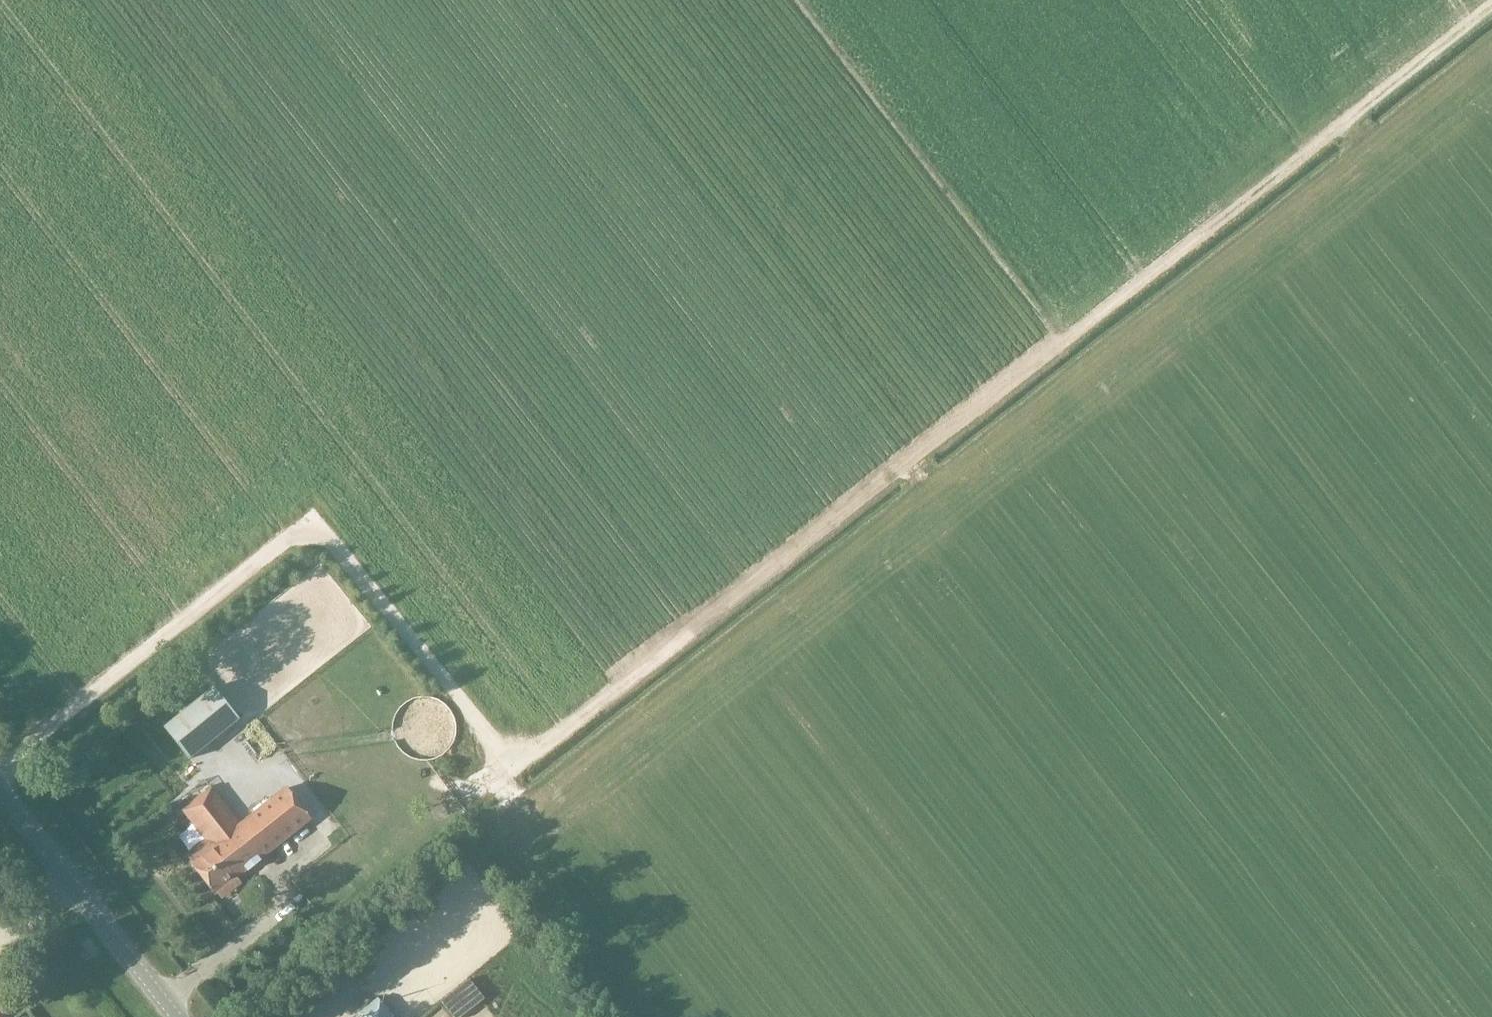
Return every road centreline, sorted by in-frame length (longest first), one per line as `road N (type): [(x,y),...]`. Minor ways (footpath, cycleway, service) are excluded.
road 1 (tertiary): [(176,1016),(0,792)]

